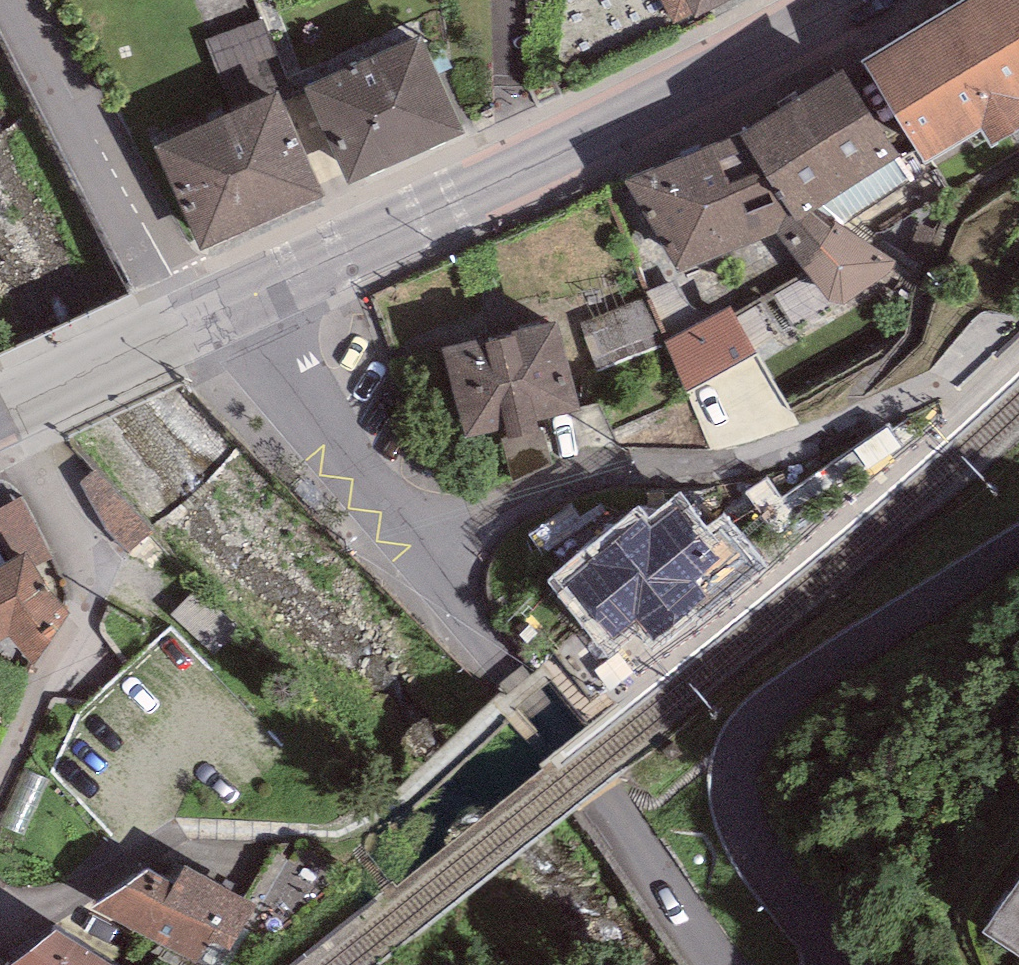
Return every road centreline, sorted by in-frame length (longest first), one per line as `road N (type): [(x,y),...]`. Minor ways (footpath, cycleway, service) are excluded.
road 1 (tertiary): [(261,290),(341,436),(719,964)]
road 2 (secondary): [(261,290),(863,0)]
road 3 (tertiary): [(832,964),(816,924),(743,826),(739,754),(786,697),(1018,558)]
road 4 (residential): [(21,399),(92,612),(46,668),(0,774)]
road 5 (residential): [(191,320),(19,0)]
road 6 (secondary): [(21,399),(191,320)]

